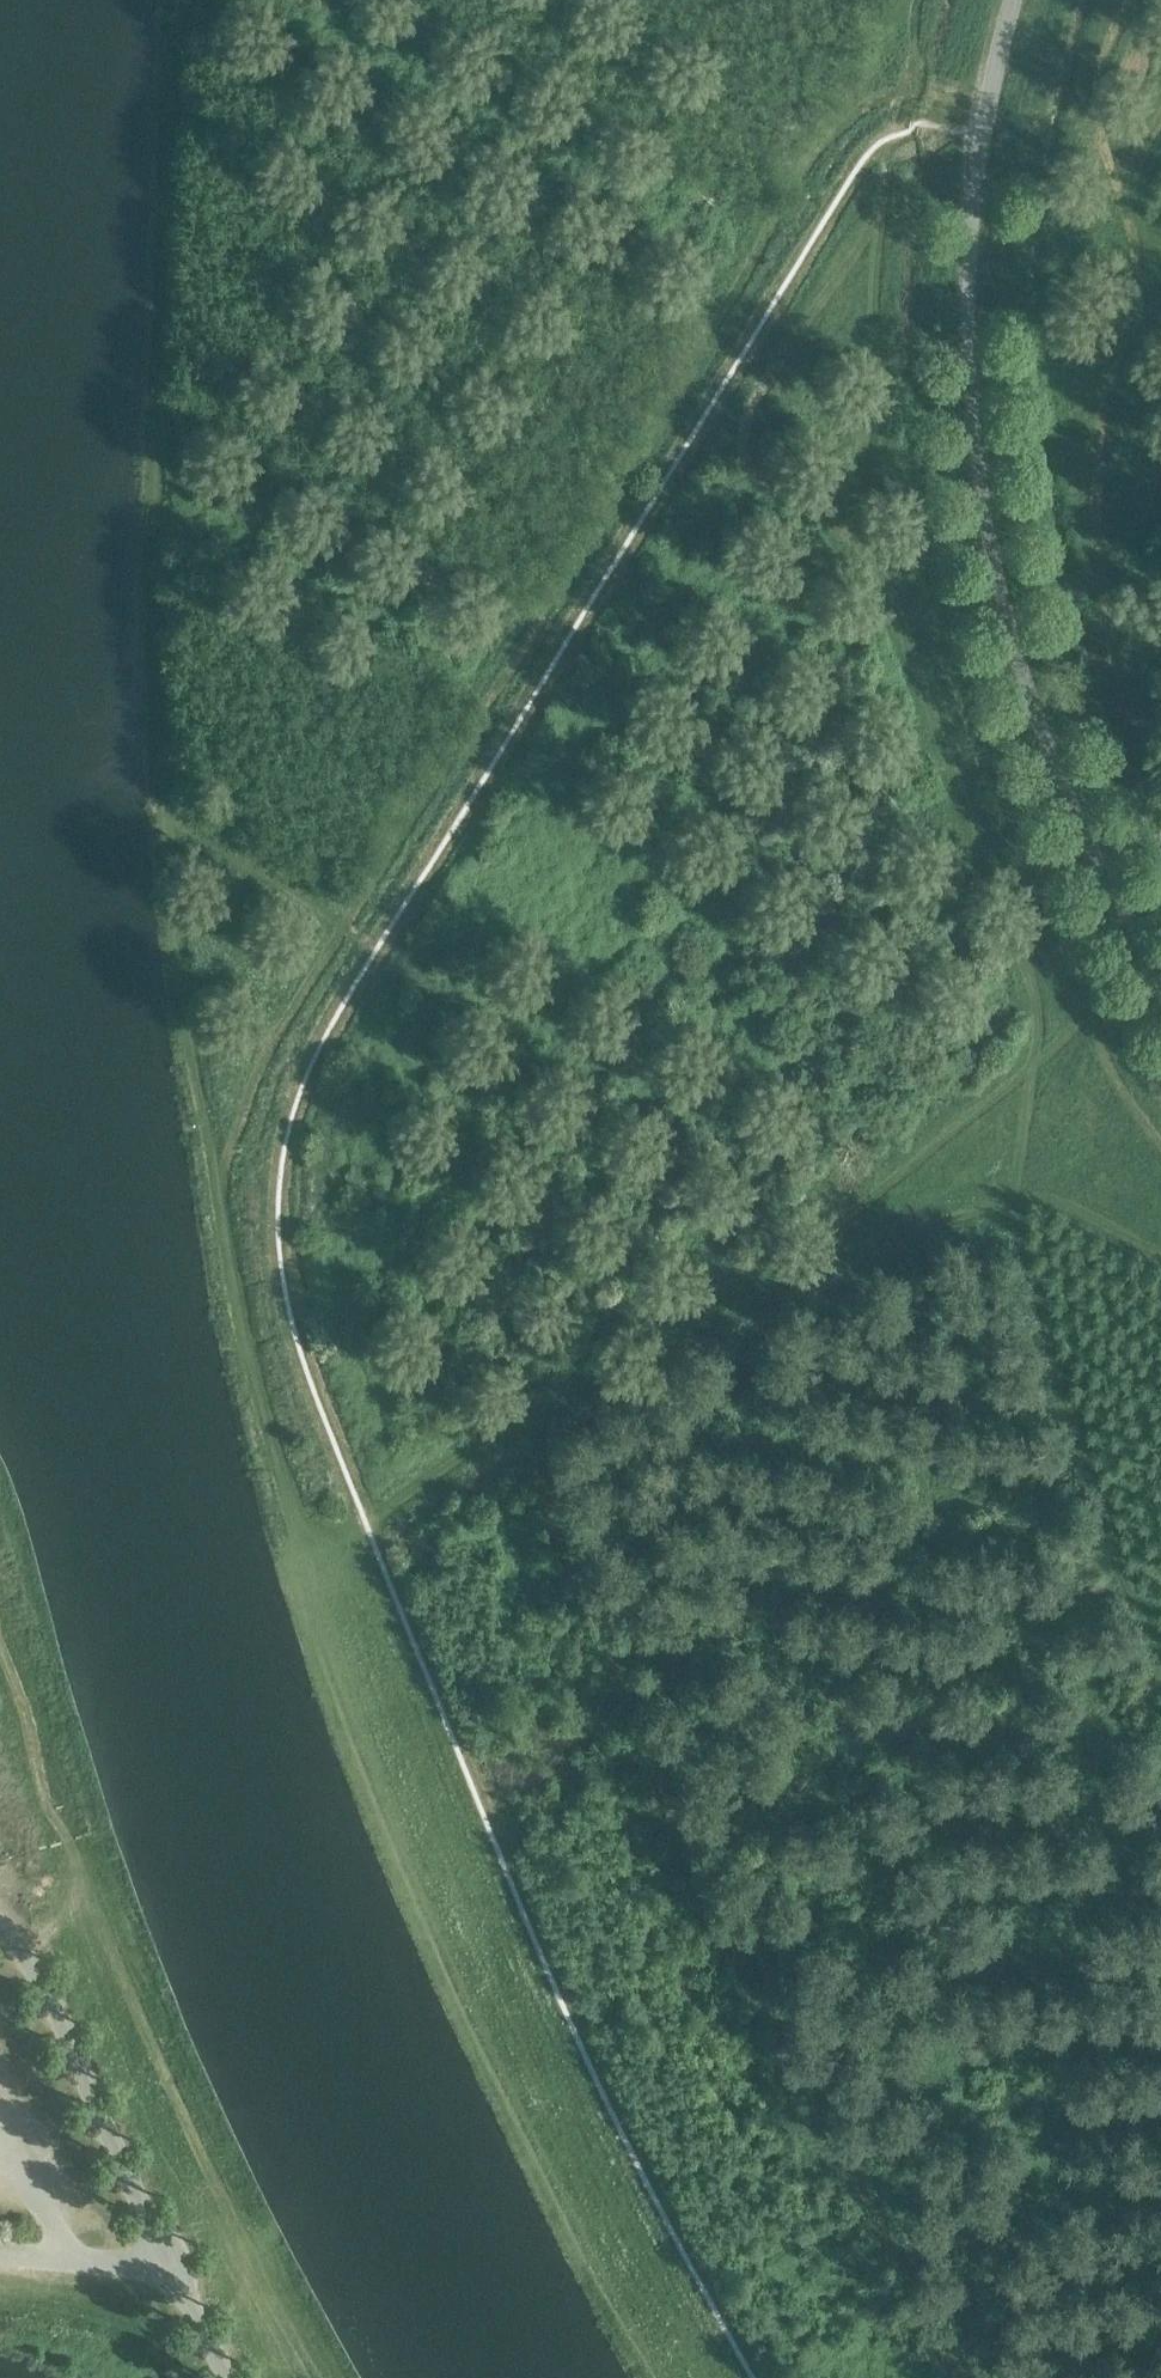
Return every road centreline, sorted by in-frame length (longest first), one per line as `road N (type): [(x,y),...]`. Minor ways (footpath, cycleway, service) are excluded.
road 1 (unclassified): [(1160,968),(1125,916),(1035,720),(985,545),(965,376),(969,254),(1009,0)]
road 2 (unclassified): [(227,2377),(44,1981),(0,1937)]

